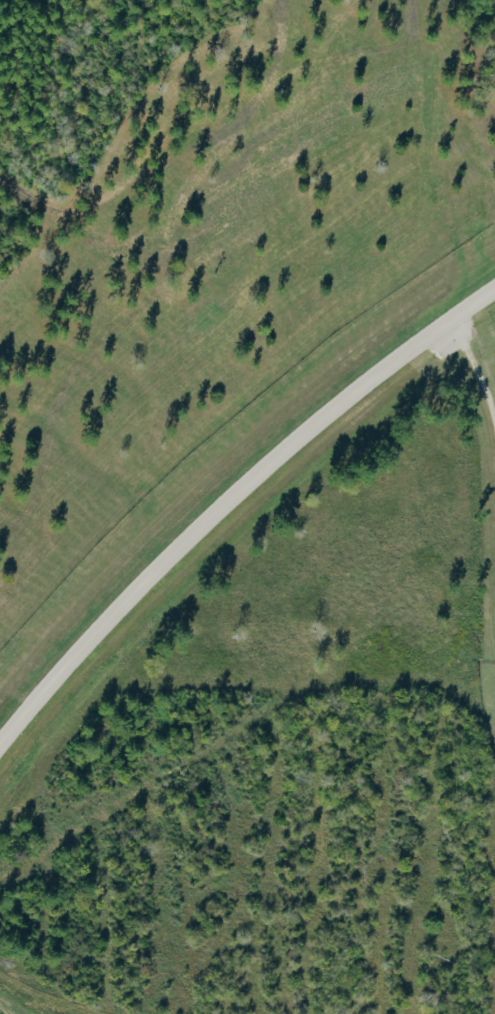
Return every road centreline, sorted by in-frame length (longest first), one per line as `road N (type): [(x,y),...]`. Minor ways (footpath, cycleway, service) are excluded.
road 1 (tertiary): [(0,748),(112,617),(260,473),(494,290)]
road 2 (track): [(494,439),(475,368),(446,326)]

